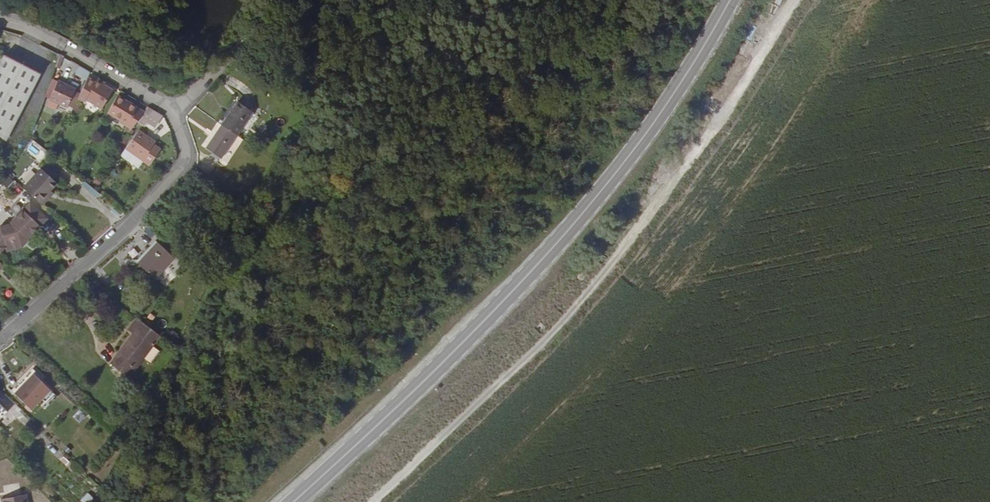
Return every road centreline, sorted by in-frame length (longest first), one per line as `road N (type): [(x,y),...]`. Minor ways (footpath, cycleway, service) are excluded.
road 1 (secondary): [(730,0),(644,136),(552,248),(292,501)]
road 2 (track): [(795,0),(652,221),(519,366),(374,501)]
road 3 (residential): [(0,340),(129,228),(184,163),(176,108)]
road 4 (residential): [(176,108),(31,24),(0,15)]

